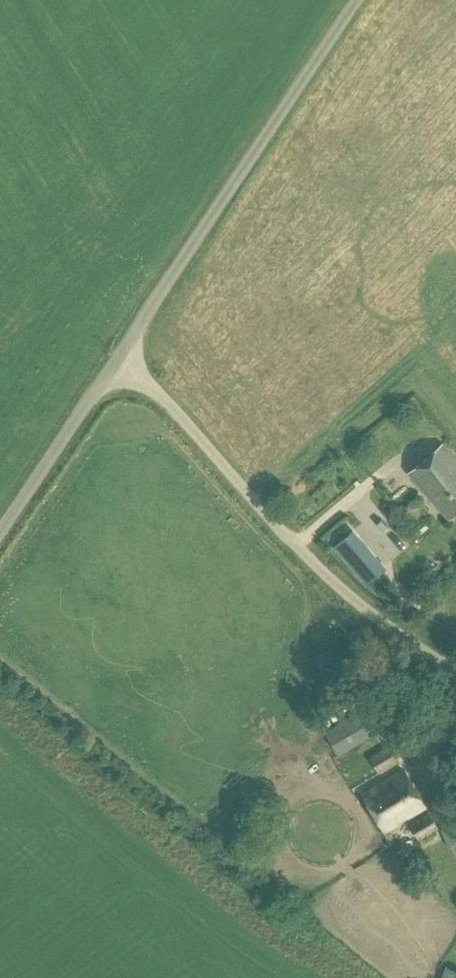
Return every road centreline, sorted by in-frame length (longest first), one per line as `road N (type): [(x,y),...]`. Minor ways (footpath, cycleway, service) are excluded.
road 1 (unclassified): [(455,669),(355,603),(122,361)]
road 2 (unclassified): [(122,361),(362,0)]
road 3 (unclassified): [(0,540),(122,361)]

